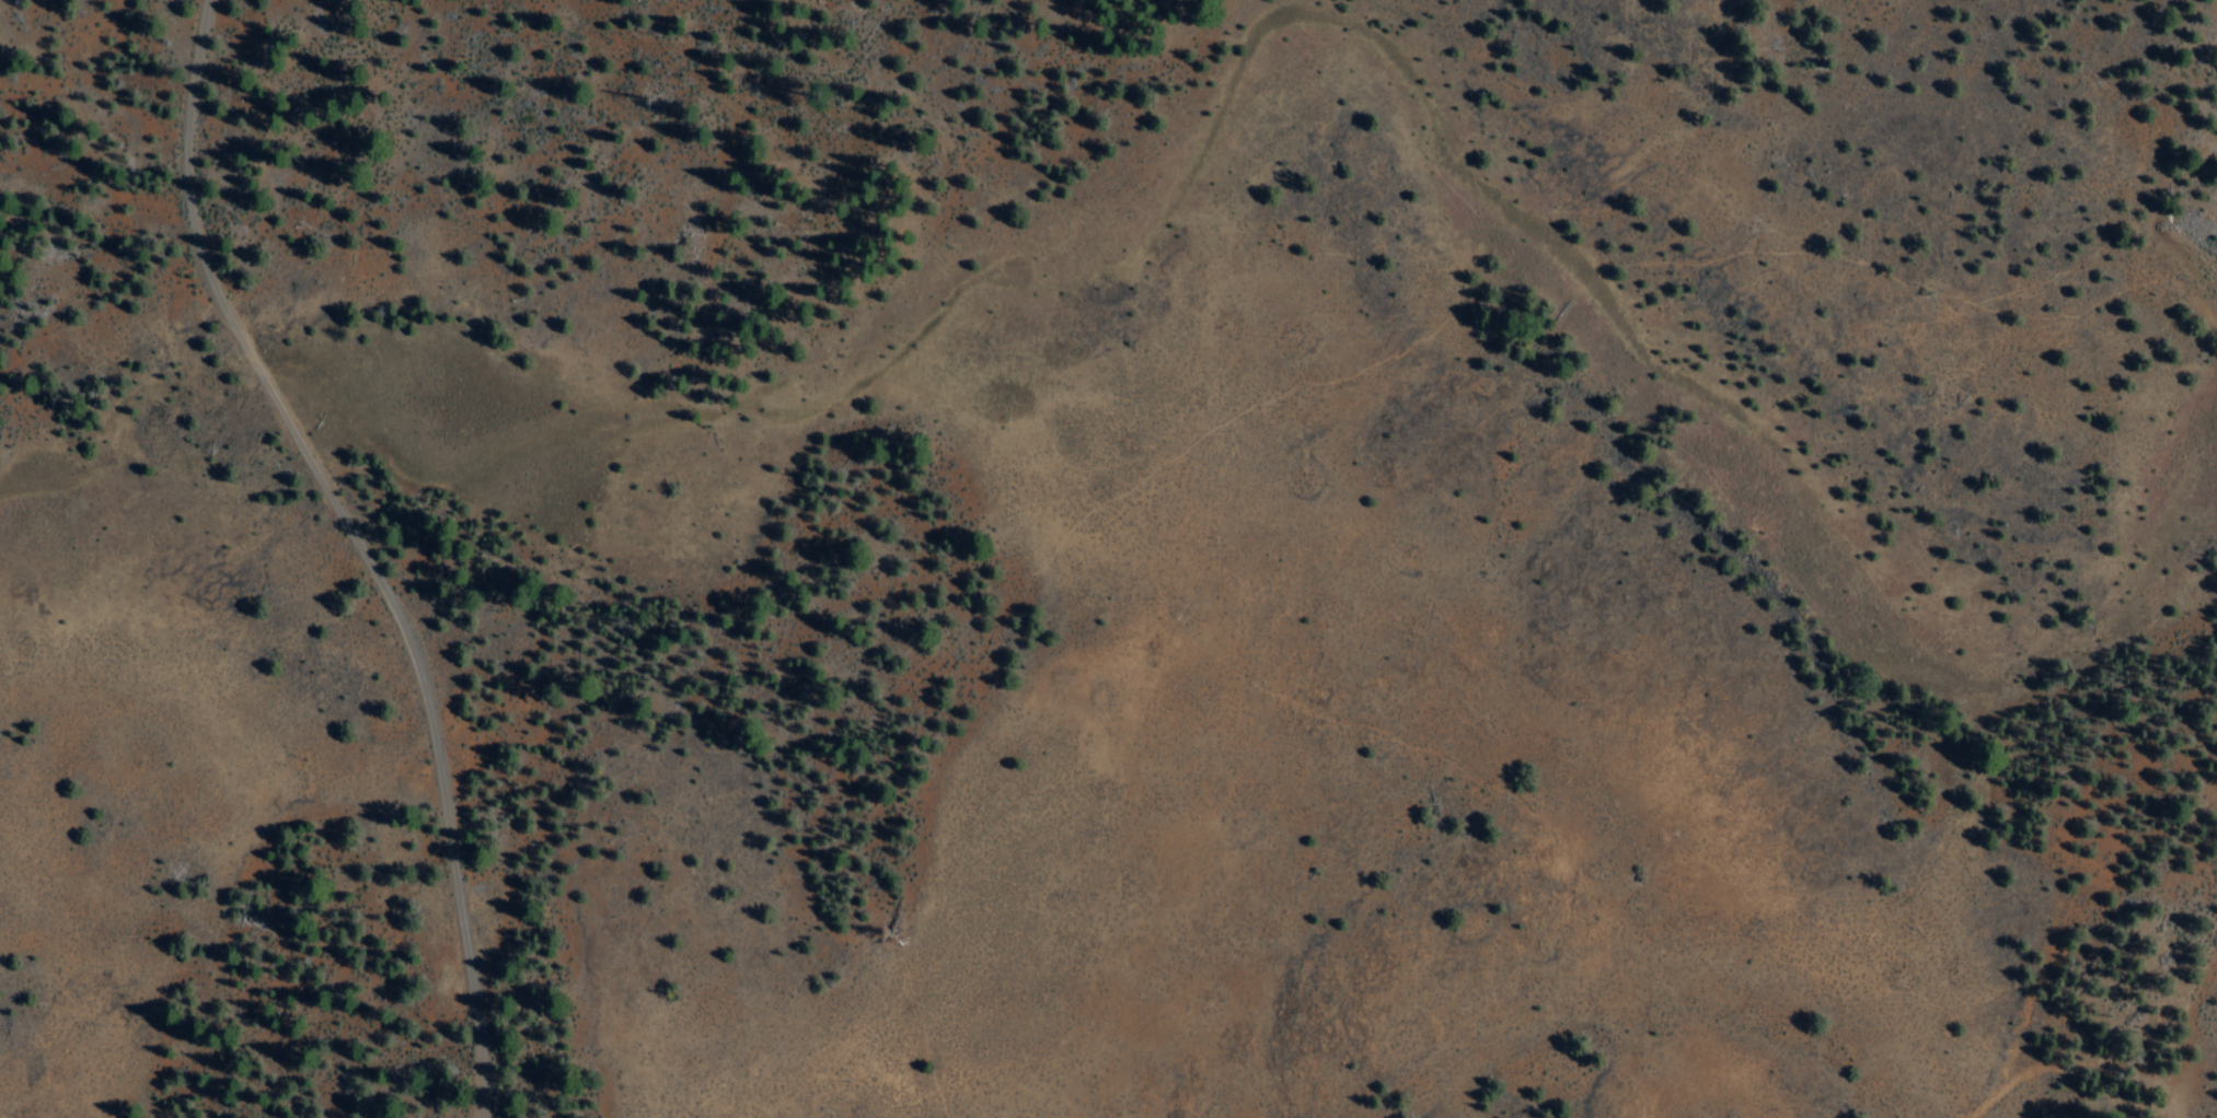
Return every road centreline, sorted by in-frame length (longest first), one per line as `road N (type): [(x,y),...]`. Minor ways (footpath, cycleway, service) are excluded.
road 1 (track): [(213,0),(193,141),(204,241),(437,687),(480,983),(487,1117)]
road 2 (track): [(2216,979),(2162,1053),(2049,1073),(1984,1117)]

